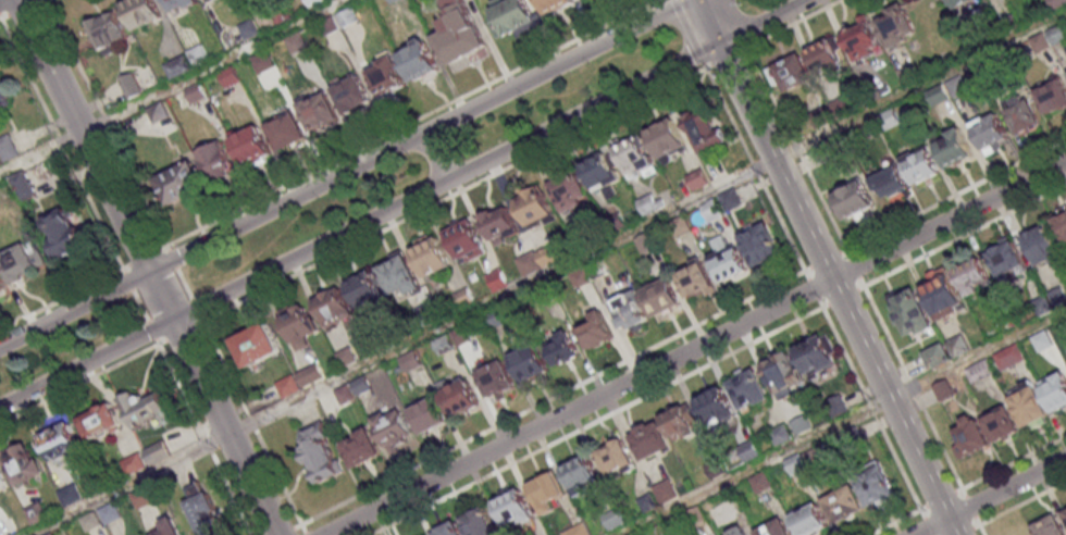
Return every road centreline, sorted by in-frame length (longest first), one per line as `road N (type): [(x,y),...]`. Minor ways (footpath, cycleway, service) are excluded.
road 1 (tertiary): [(0,405),(806,0)]
road 2 (residential): [(1065,161),(324,534)]
road 3 (tertiary): [(686,0),(0,345)]
road 4 (tertiary): [(696,0),(956,534)]
road 5 (residential): [(275,534),(20,0)]
road 6 (residential): [(1065,458),(913,534)]

